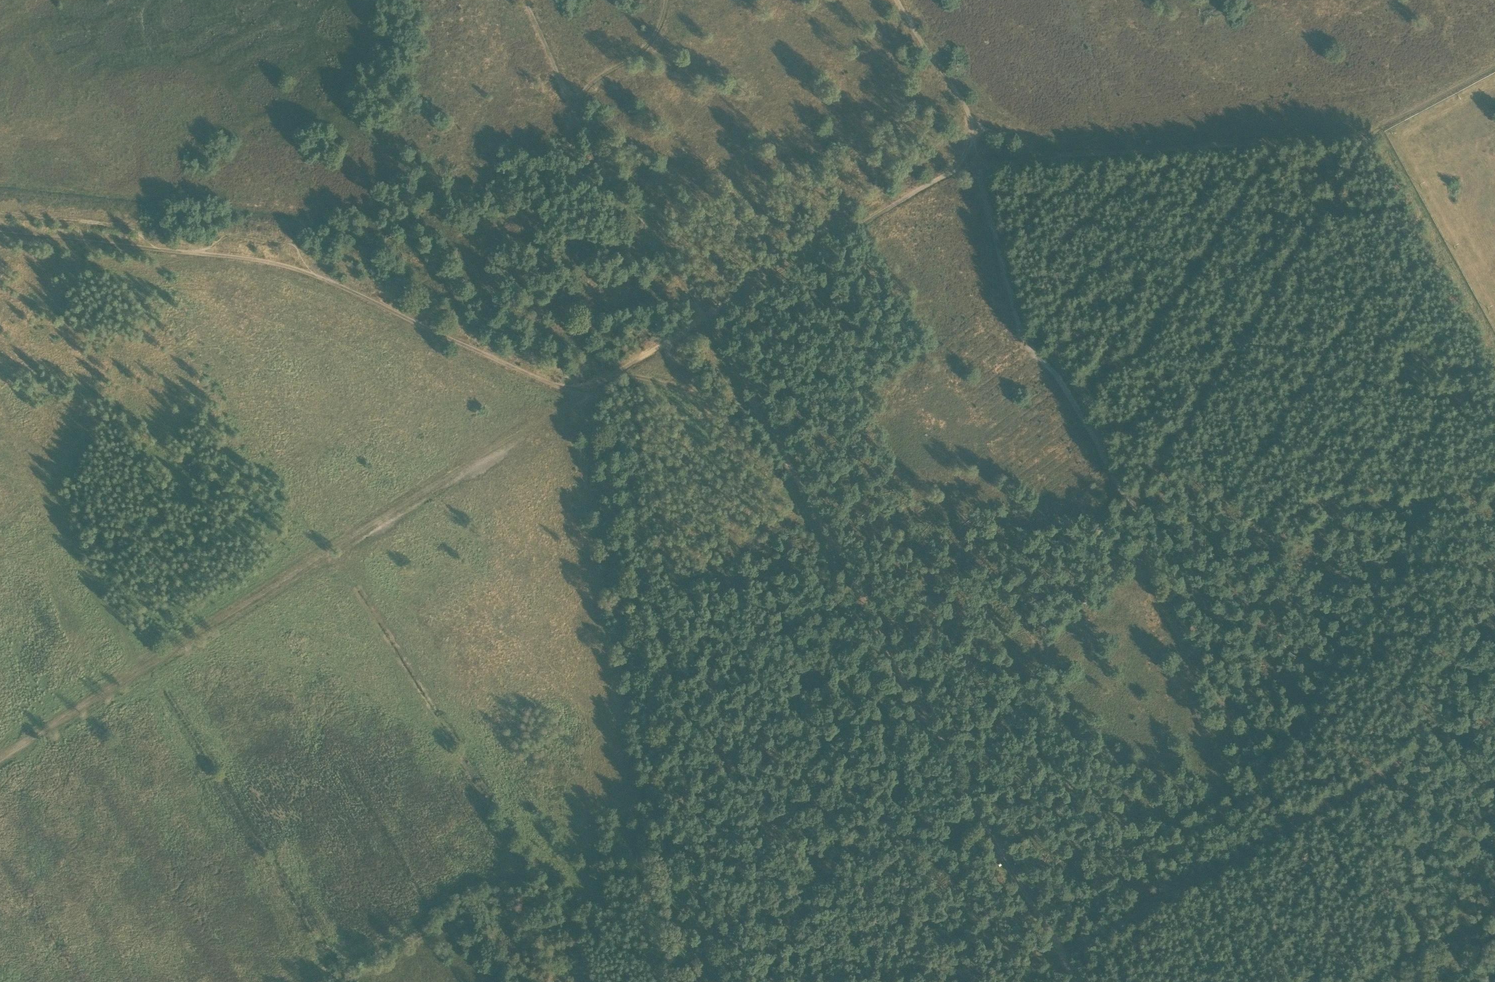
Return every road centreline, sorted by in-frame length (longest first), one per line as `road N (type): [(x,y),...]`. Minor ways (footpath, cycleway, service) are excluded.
road 1 (track): [(677,981),(594,479),(570,402),(955,172),(976,132)]
road 2 (track): [(583,393),(283,263),(0,232)]
road 3 (track): [(1494,67),(1380,131),(991,162),(955,172)]
road 4 (track): [(576,99),(841,561)]
road 5 (track): [(1050,157),(976,132),(897,0)]
road 6 (track): [(1494,331),(1384,129)]
road 7 (track): [(608,378),(630,376),(757,412)]
road 8 (track): [(665,0),(647,46),(576,99)]

